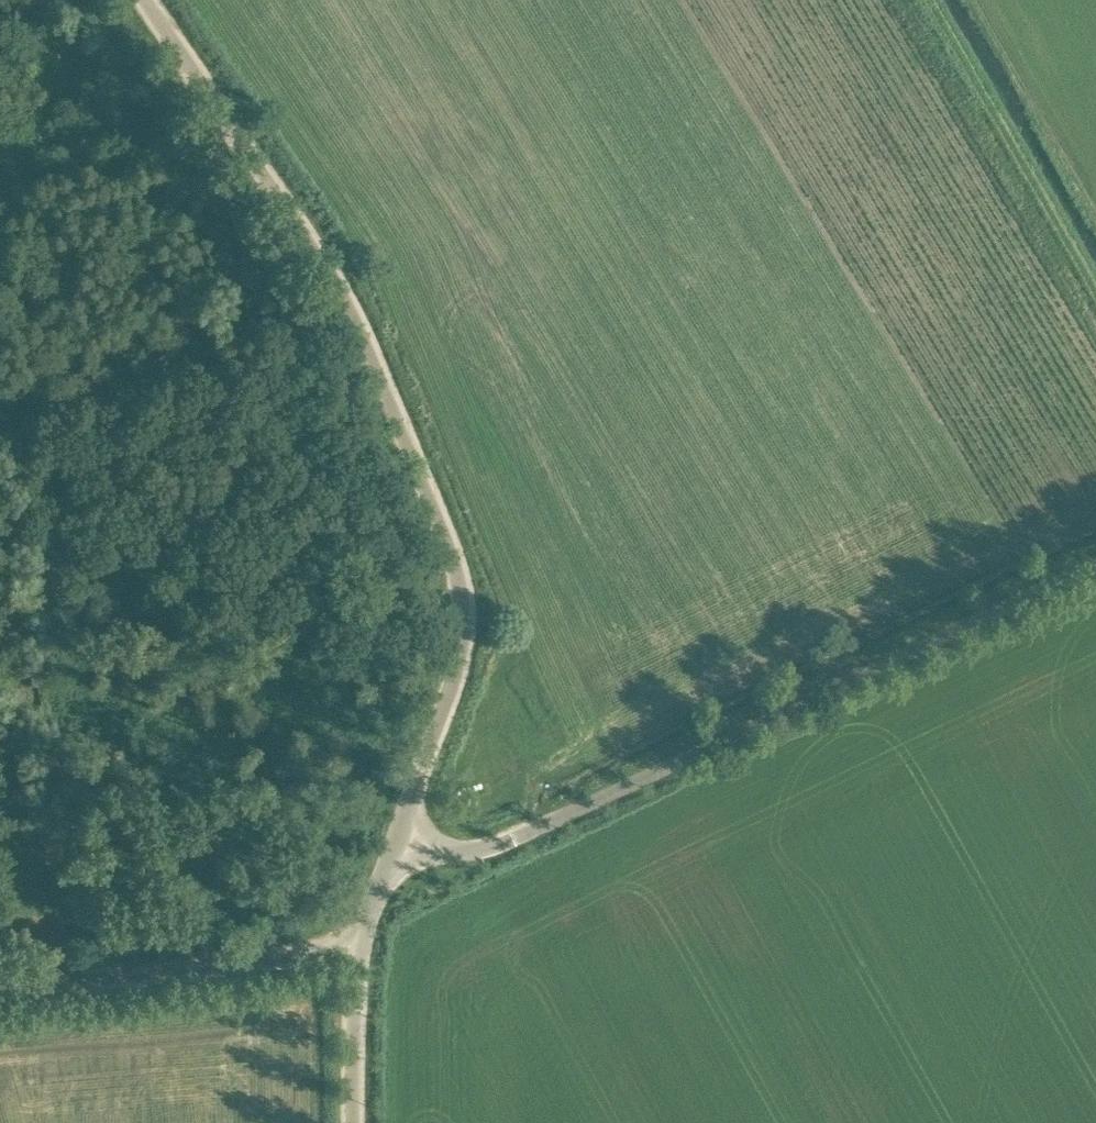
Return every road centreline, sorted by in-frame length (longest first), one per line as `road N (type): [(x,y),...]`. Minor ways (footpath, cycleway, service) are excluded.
road 1 (unclassified): [(396,837),(473,614),(299,233),(143,0)]
road 2 (unclassified): [(396,837),(468,850),(508,841),(1095,569)]
road 3 (unclassified): [(357,953),(0,984)]
road 4 (unclassified): [(356,1122),(357,953)]
road 5 (unclassified): [(357,953),(396,837)]

